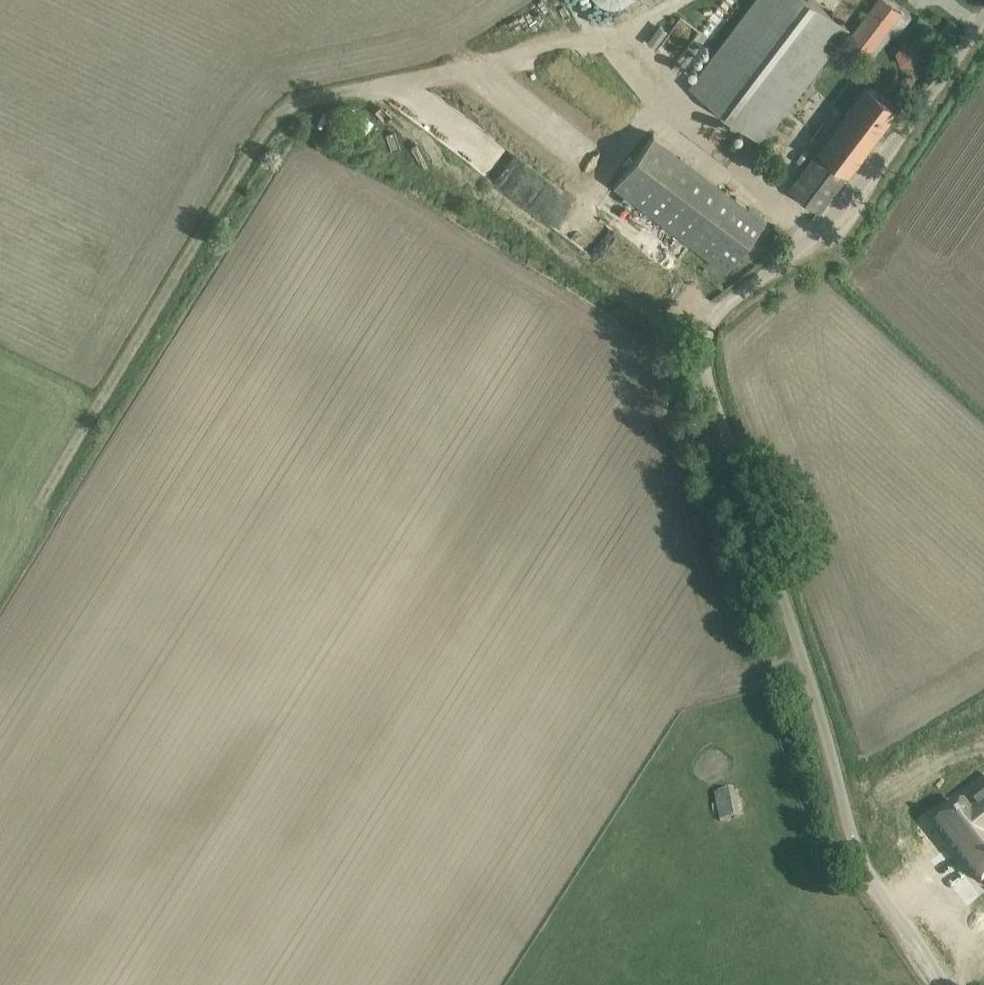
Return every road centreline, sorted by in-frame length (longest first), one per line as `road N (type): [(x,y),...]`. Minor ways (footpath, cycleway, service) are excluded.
road 1 (unclassified): [(944,984),(859,856),(704,358),(710,328),(733,299),(813,236),(891,149),(983,15)]

